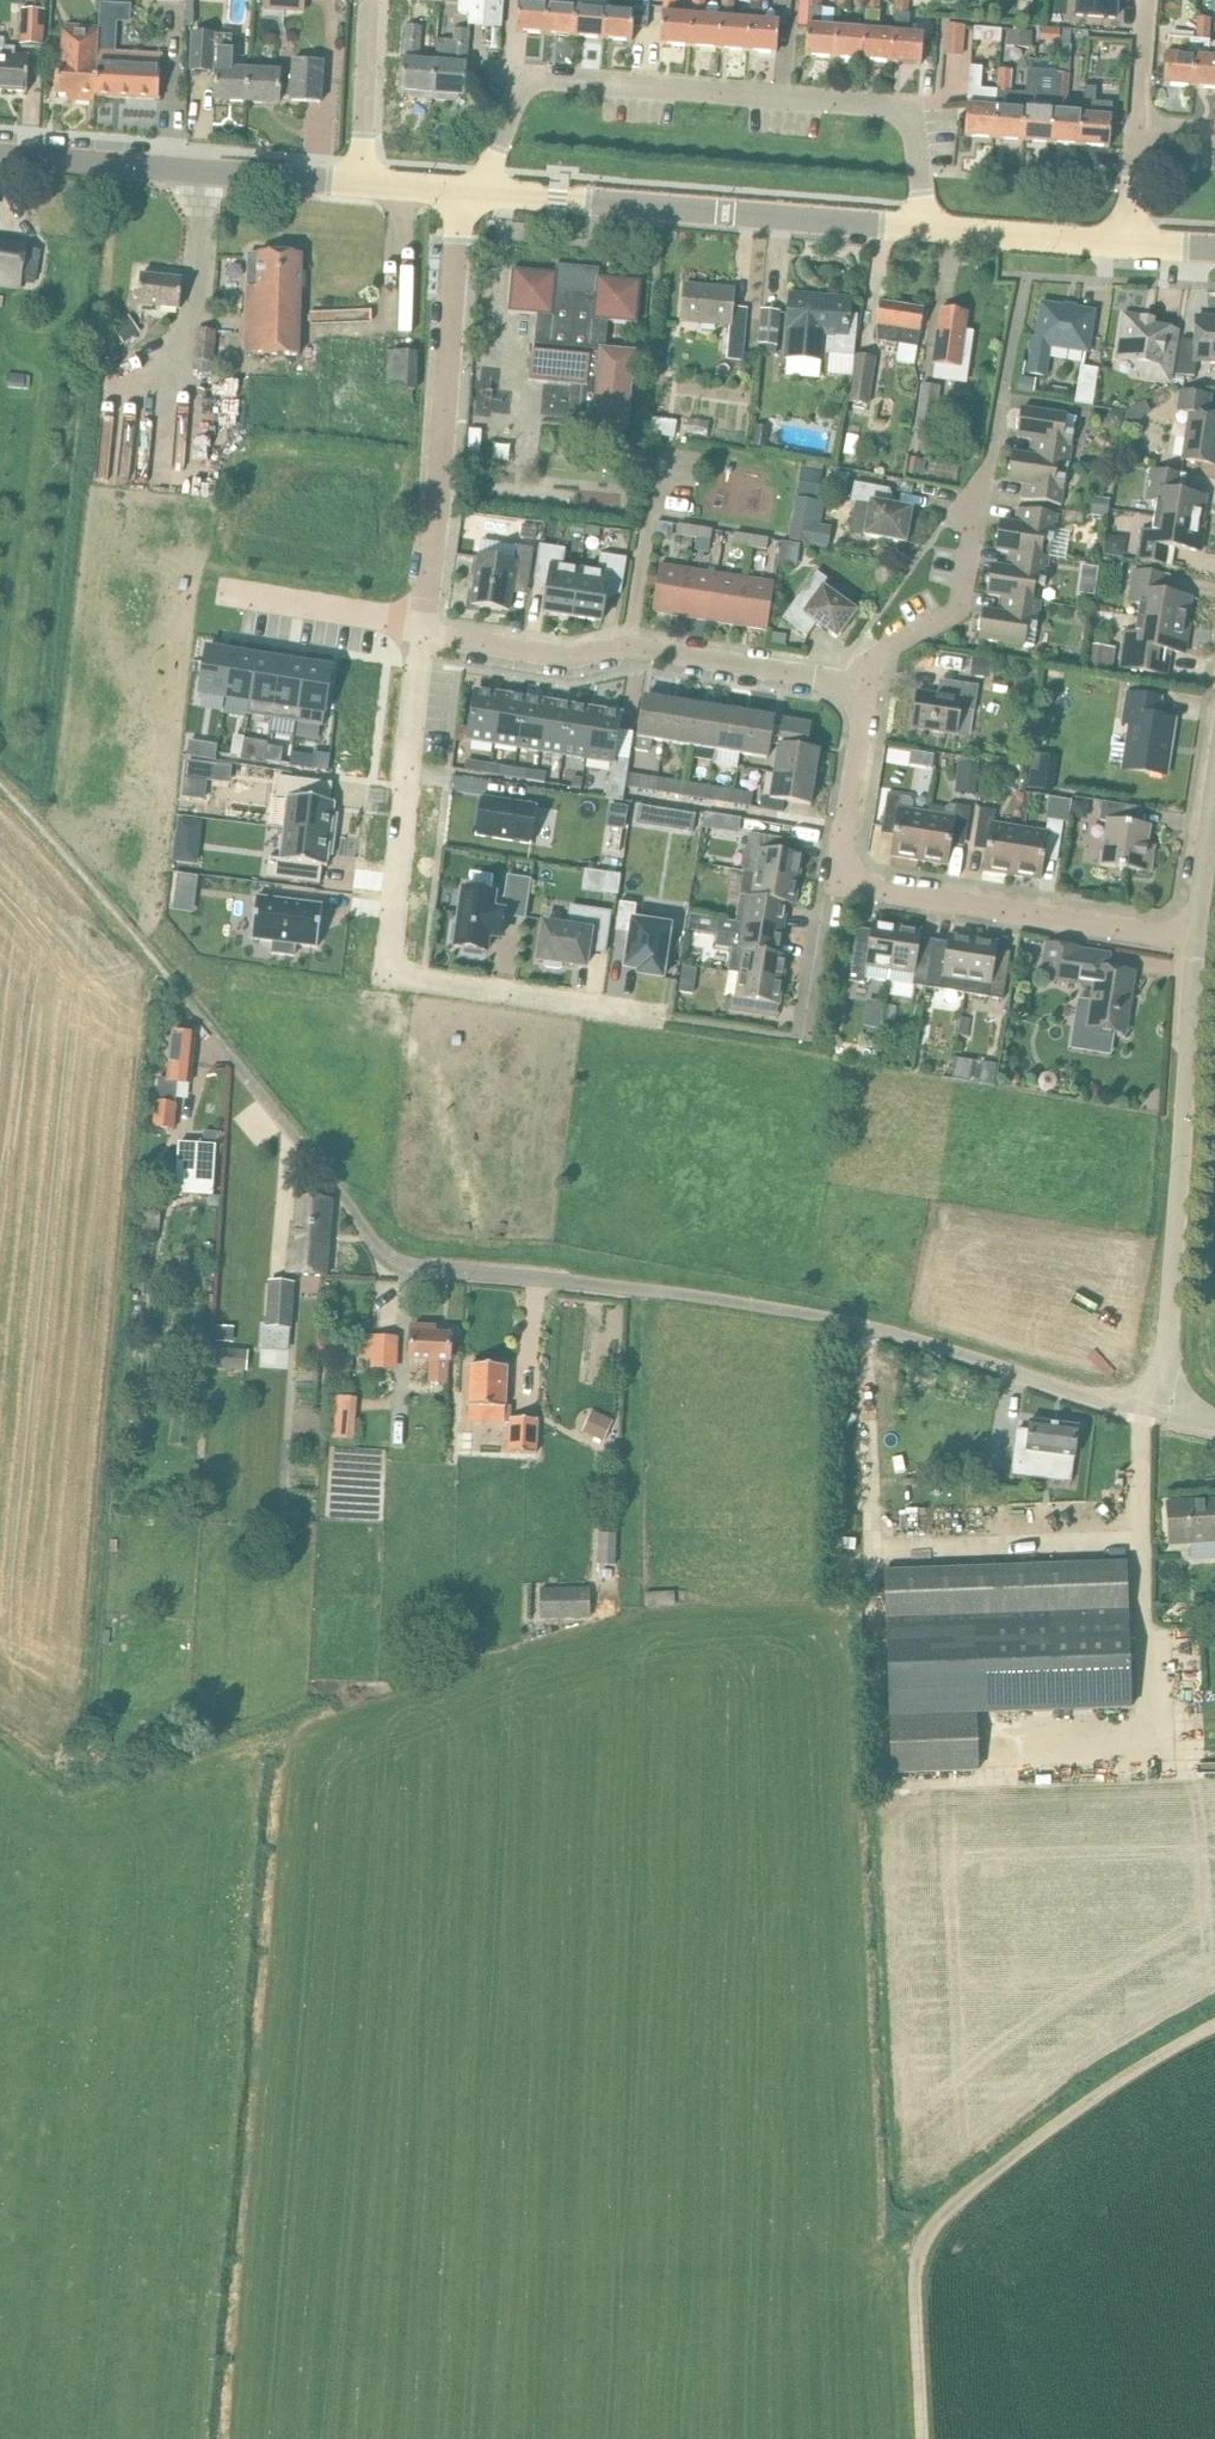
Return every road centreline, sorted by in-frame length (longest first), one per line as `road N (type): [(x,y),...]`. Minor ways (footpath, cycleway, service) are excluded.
road 1 (unclassified): [(96,889),(384,1236),(450,1263),(730,1286),(862,1313),(1073,1383),(1172,1405)]
road 2 (residential): [(922,230),(921,113),(907,106),(563,70),(532,68),(519,84),(500,196)]
road 3 (residential): [(653,1020),(392,980),(424,630)]
road 4 (unclassified): [(1172,1405),(1190,938)]
road 5 (residential): [(869,681),(424,630)]
road 6 (residential): [(424,630),(464,193)]
road 7 (tertiary): [(500,196),(922,230)]
road 8 (tertiary): [(0,156),(363,184)]
road 9 (residential): [(1190,938),(835,883)]
road 10 (residential): [(869,681),(899,633),(965,565),(985,512),(1002,403)]
road 11 (residential): [(424,630),(218,593)]
road 12 (tertiary): [(922,230),(1127,248)]
road 13 (residential): [(835,883),(869,681)]
road 14 (residential): [(363,184),(373,0)]
road 15 (unclassified): [(1190,938),(1214,780)]
road 16 (residential): [(805,1039),(835,883)]
road 17 (track): [(0,792),(96,889)]
road 18 (residential): [(1137,136),(1146,0)]

